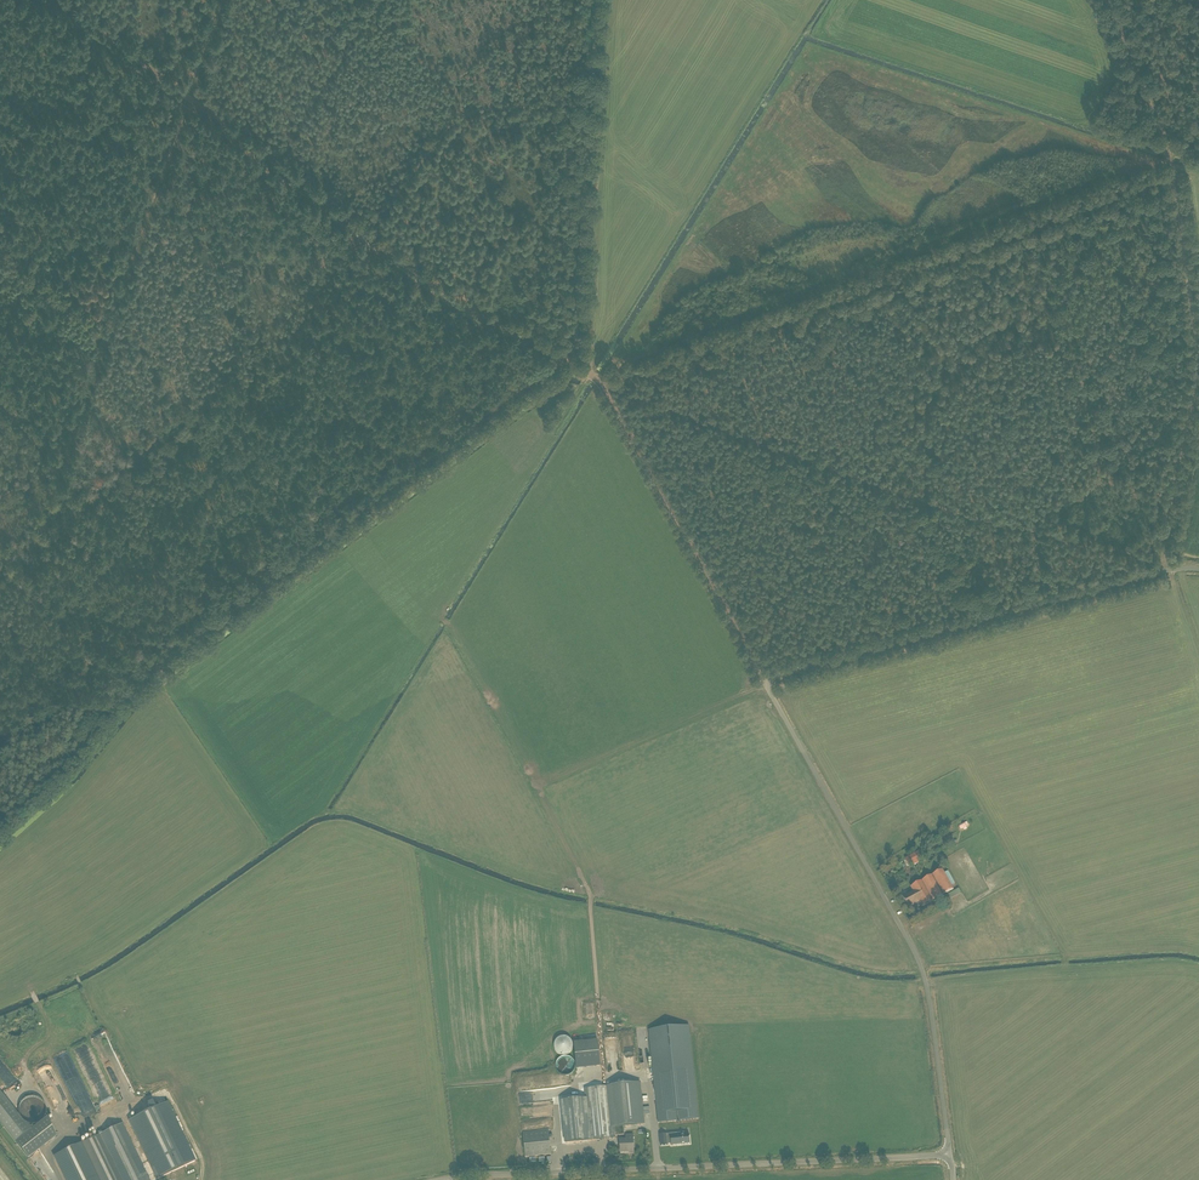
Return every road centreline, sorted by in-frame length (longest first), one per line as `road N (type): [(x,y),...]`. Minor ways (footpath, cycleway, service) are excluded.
road 1 (track): [(564,363),(141,674),(0,824)]
road 2 (track): [(1162,179),(602,385)]
road 3 (unclassified): [(763,677),(921,963),(949,1156)]
road 4 (unclassified): [(452,1179),(949,1156)]
road 5 (unclassified): [(763,677),(1169,568)]
road 6 (track): [(514,337),(439,298),(182,106)]
road 7 (track): [(1158,558),(1198,360),(1170,176)]
road 8 (track): [(570,367),(595,0)]
road 9 (track): [(602,385),(946,507)]
road 10 (track): [(602,385),(763,677)]
road 11 (track): [(946,507),(1158,558),(1169,568)]
road 12 (track): [(604,1080),(590,892),(582,878)]
road 13 (track): [(182,106),(41,0)]
road 14 (track): [(1107,0),(1167,150)]
road 15 (track): [(77,977),(143,1093),(138,1106)]

